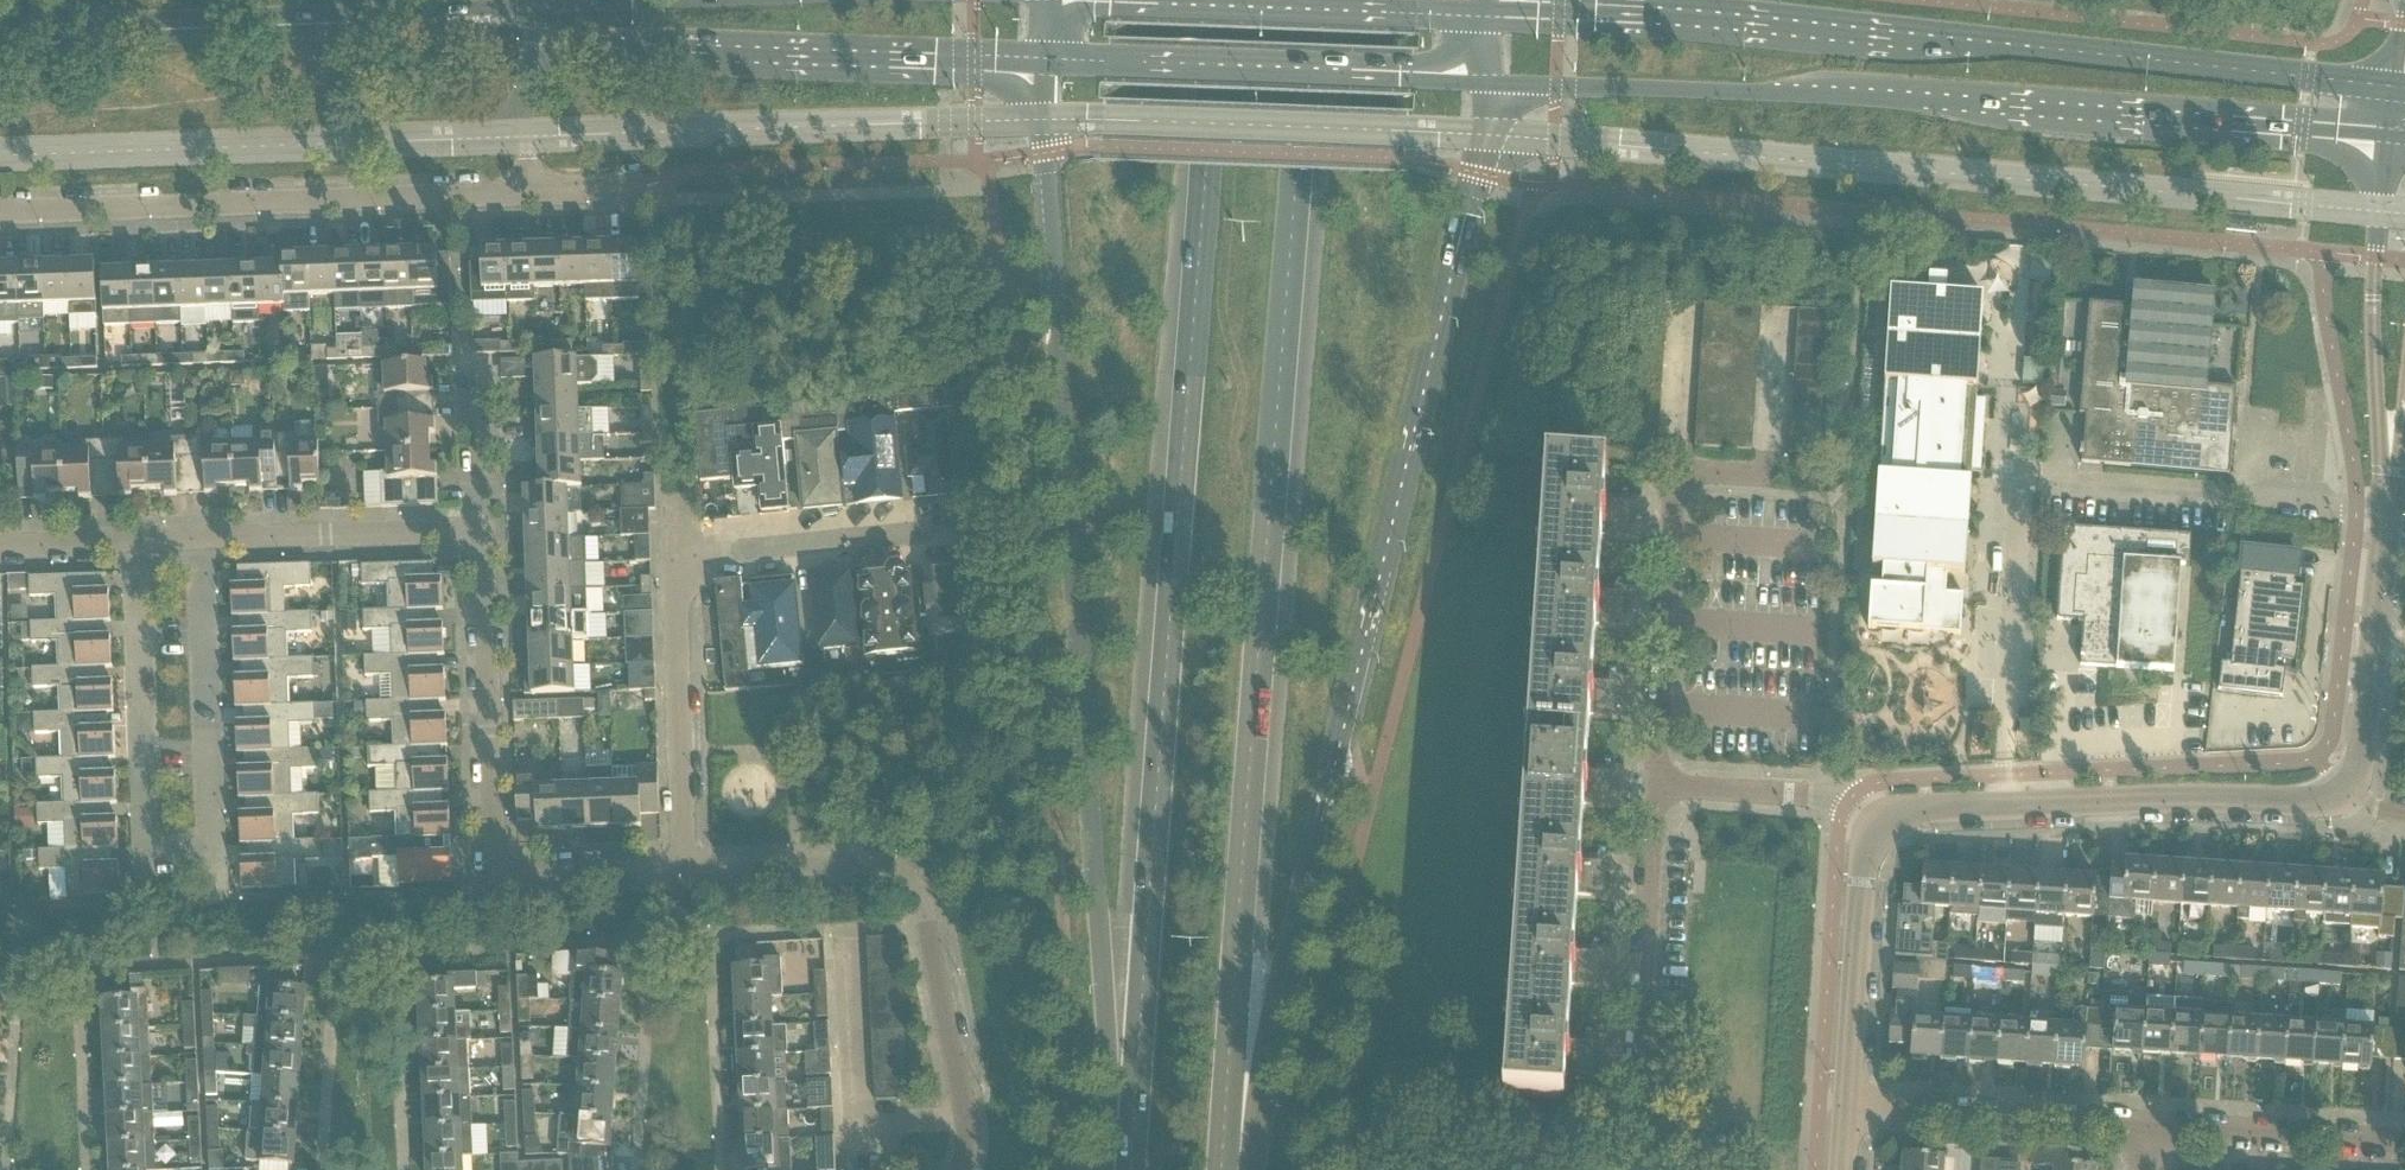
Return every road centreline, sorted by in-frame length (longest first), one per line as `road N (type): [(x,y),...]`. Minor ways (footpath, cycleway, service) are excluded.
road 1 (primary): [(1220,0),(1128,1169)]
road 2 (primary): [(1222,1169),(1311,0)]
road 3 (primary): [(1242,1169),(1486,135),(1487,84)]
road 4 (primary): [(1044,64),(1107,1169)]
road 5 (secondary): [(2398,85),(2008,46),(1488,9)]
road 6 (secondary): [(1487,84),(2017,107),(2390,138)]
road 7 (residential): [(206,538),(216,835),(212,853),(182,863),(158,855),(147,839),(134,541)]
road 8 (residential): [(1643,1169),(1669,793),(1850,801),(1880,828)]
road 9 (residential): [(685,867),(675,583),(690,557),(957,531)]
road 10 (residential): [(0,214),(527,192)]
road 11 (residential): [(685,867),(510,869),(495,863),(483,528)]
road 12 (residential): [(959,1169),(964,1118),(912,888),(885,867),(862,862),(685,867)]
road 13 (secondary): [(547,38),(1044,64)]
road 14 (tertiary): [(1880,828),(1921,809),(2305,801),(2343,790)]
road 15 (secondary): [(1044,64),(1487,84)]
road 16 (secondary): [(428,20),(0,35)]
road 17 (tertiary): [(2390,138),(2372,328),(2387,500)]
road 18 (residential): [(2150,1128),(1846,1108)]
road 19 (tertiary): [(2343,790),(2361,742),(2387,500)]
road 20 (secondary): [(718,0),(515,7),(428,20)]
road 21 (tertiary): [(1846,1108),(1862,871),(1880,828)]
road 22 (residential): [(206,538),(483,528)]
road 23 (residential): [(2404,1145),(2150,1128)]
road 24 (secondary): [(1488,9),(1262,0)]
road 25 (residential): [(483,528),(465,358)]
road 26 (unclassified): [(527,192),(526,92),(547,38)]
road 27 (residential): [(0,546),(134,541)]
road 28 (secondary): [(428,20),(547,38)]

